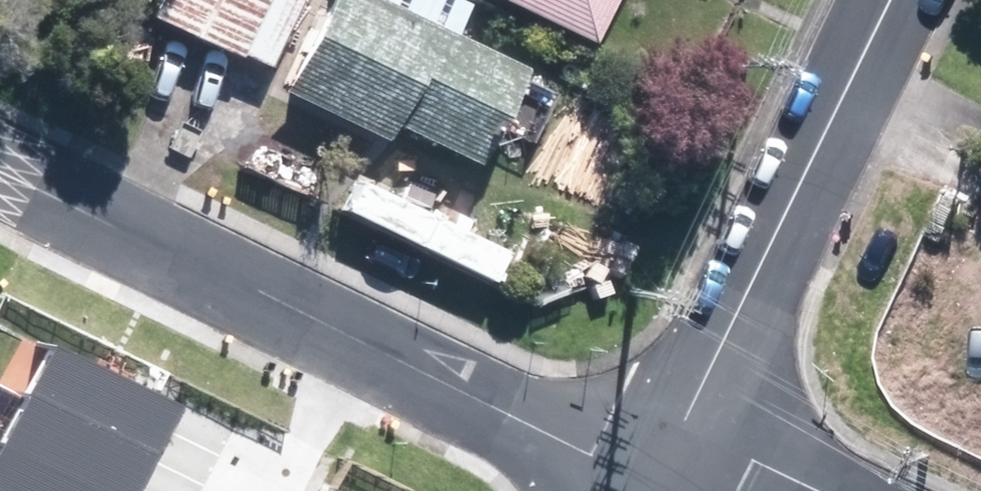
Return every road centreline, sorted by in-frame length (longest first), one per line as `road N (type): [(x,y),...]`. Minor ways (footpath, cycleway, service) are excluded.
road 1 (residential): [(652,488),(531,422),(0,174)]
road 2 (residential): [(892,0),(681,429)]
road 3 (residential): [(810,490),(681,429)]

